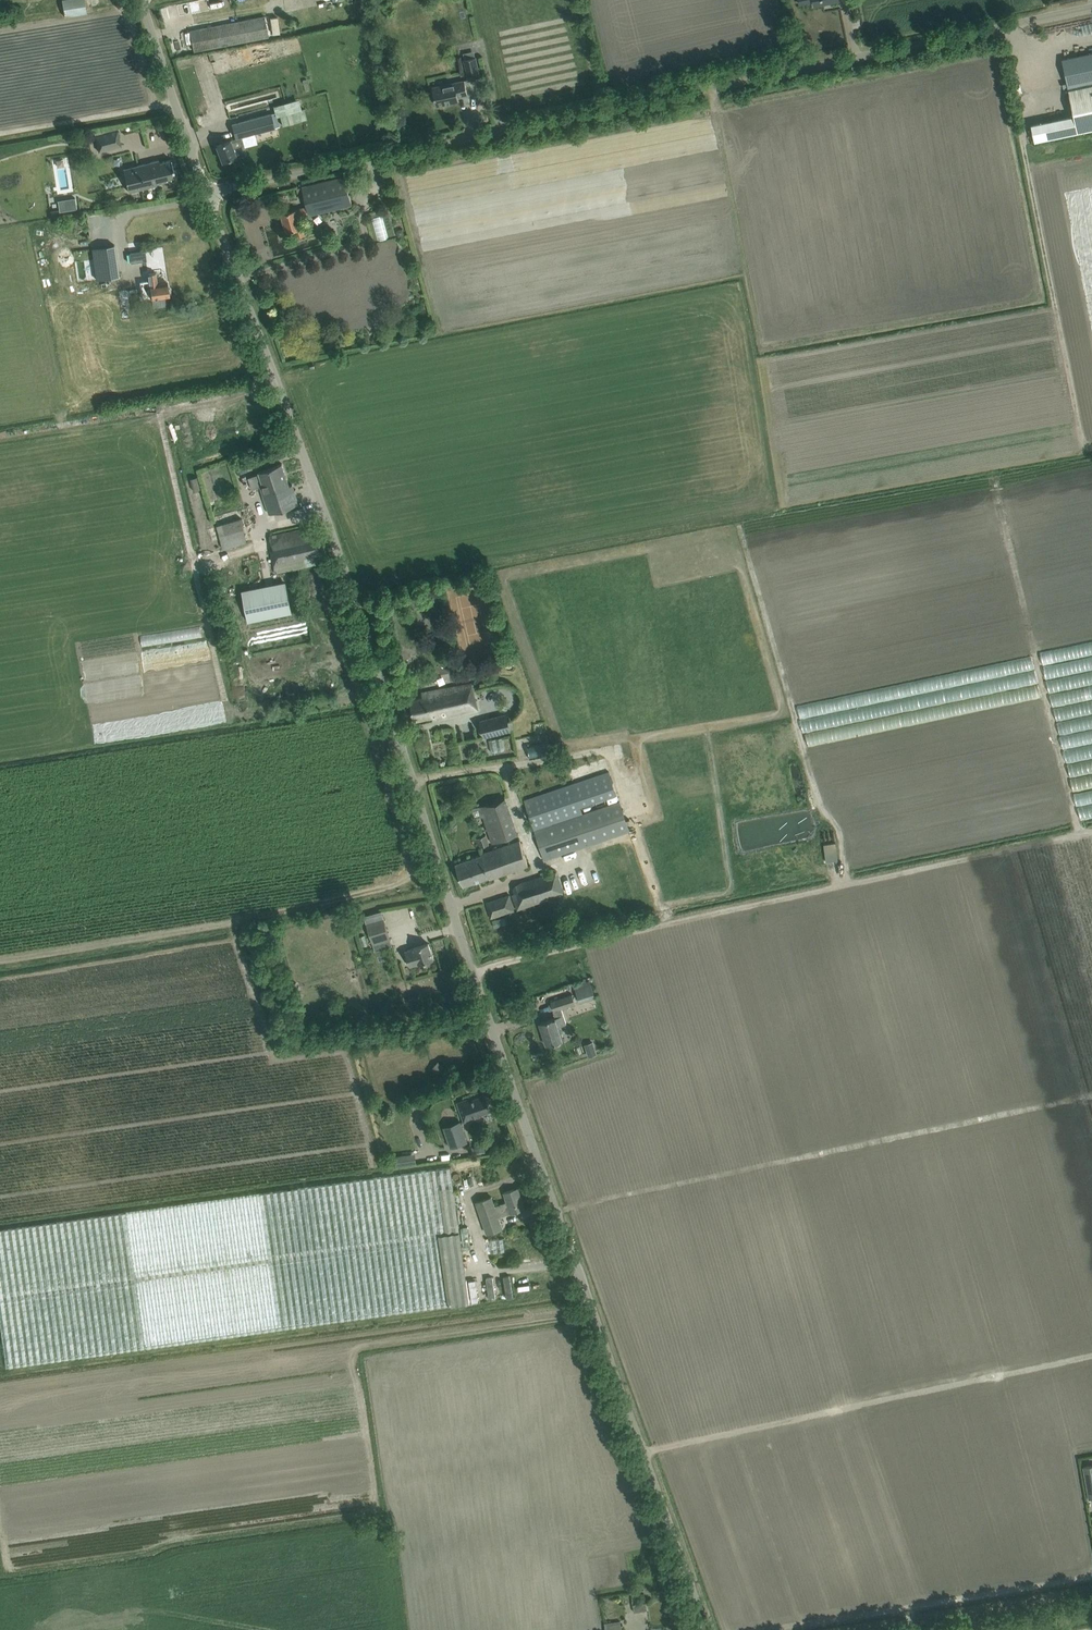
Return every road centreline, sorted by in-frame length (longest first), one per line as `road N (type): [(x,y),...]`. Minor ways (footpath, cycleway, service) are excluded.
road 1 (unclassified): [(706,1629),(462,946),(383,678),(205,198)]
road 2 (unclassified): [(205,198),(1091,14)]
road 3 (unclassified): [(0,139),(176,109)]
road 4 (unclassified): [(944,1629),(1091,1605)]

